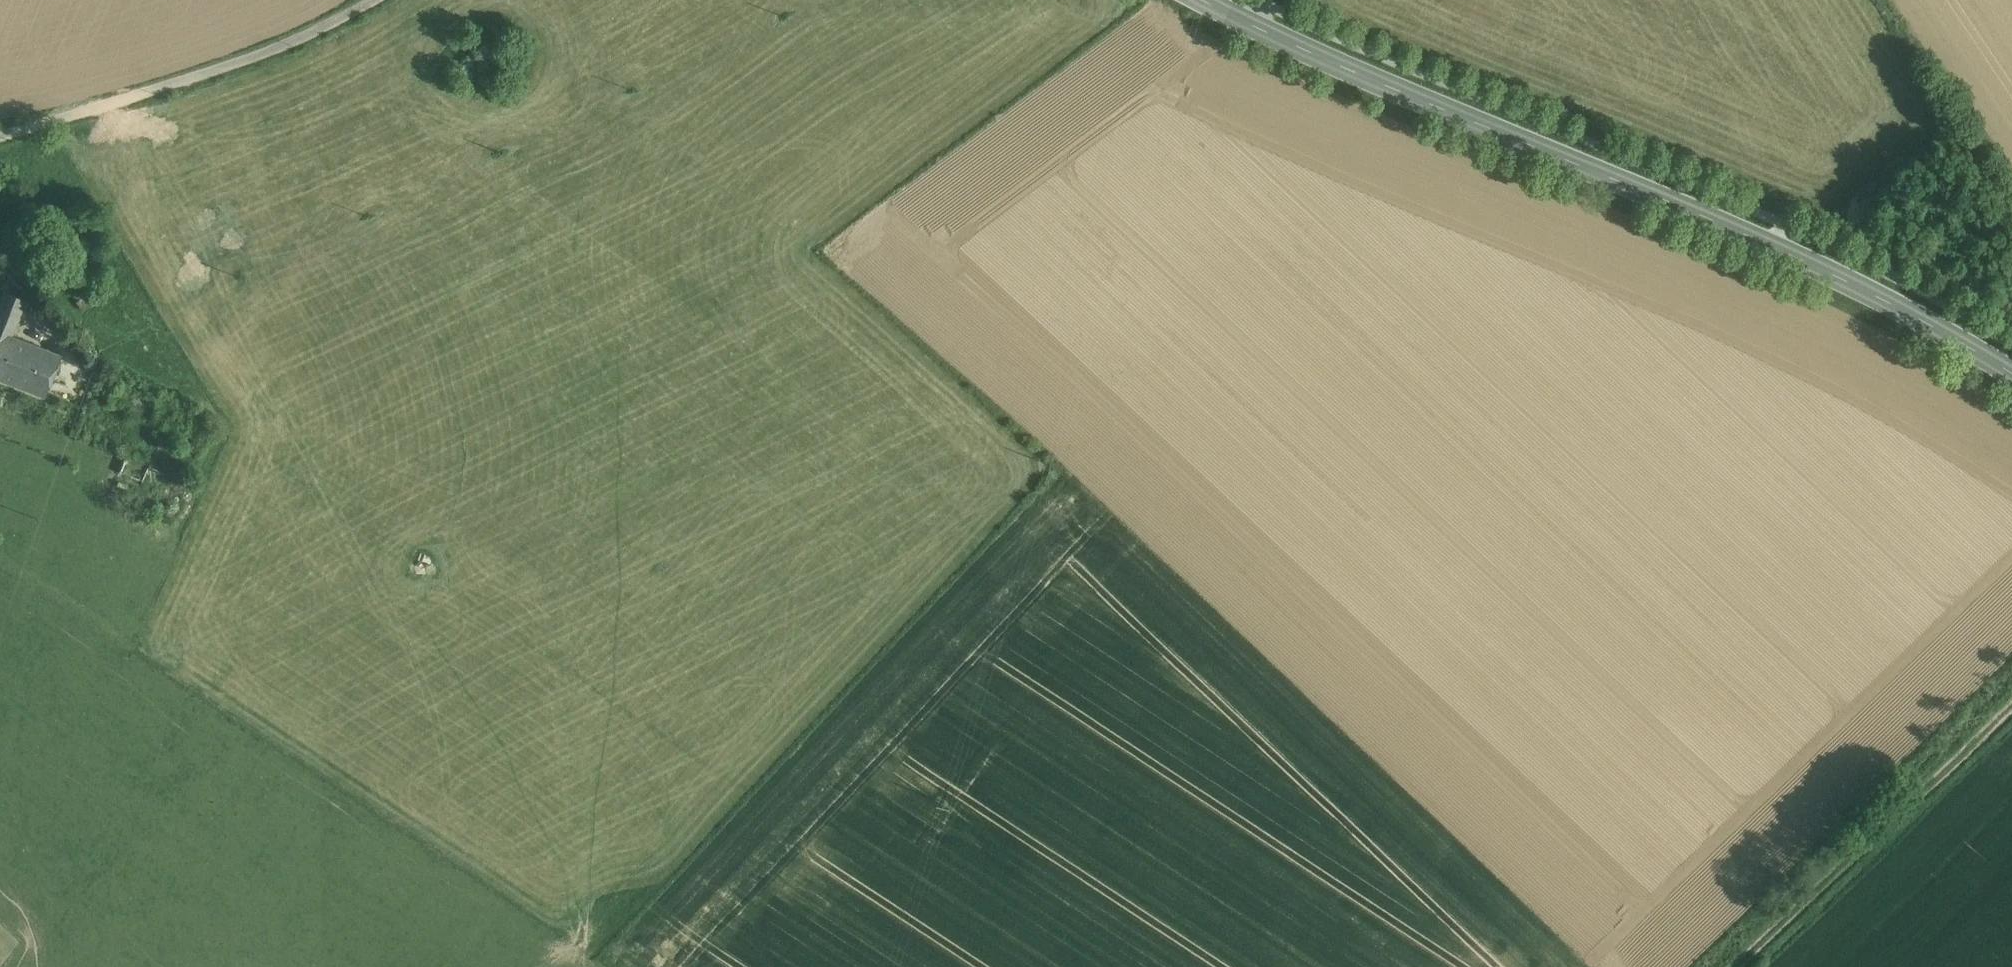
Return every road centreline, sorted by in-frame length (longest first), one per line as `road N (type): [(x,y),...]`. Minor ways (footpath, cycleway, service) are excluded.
road 1 (tertiary): [(1202,0),(1299,49),(1823,267),(2011,374)]
road 2 (unclassified): [(380,0),(277,55),(0,140)]

